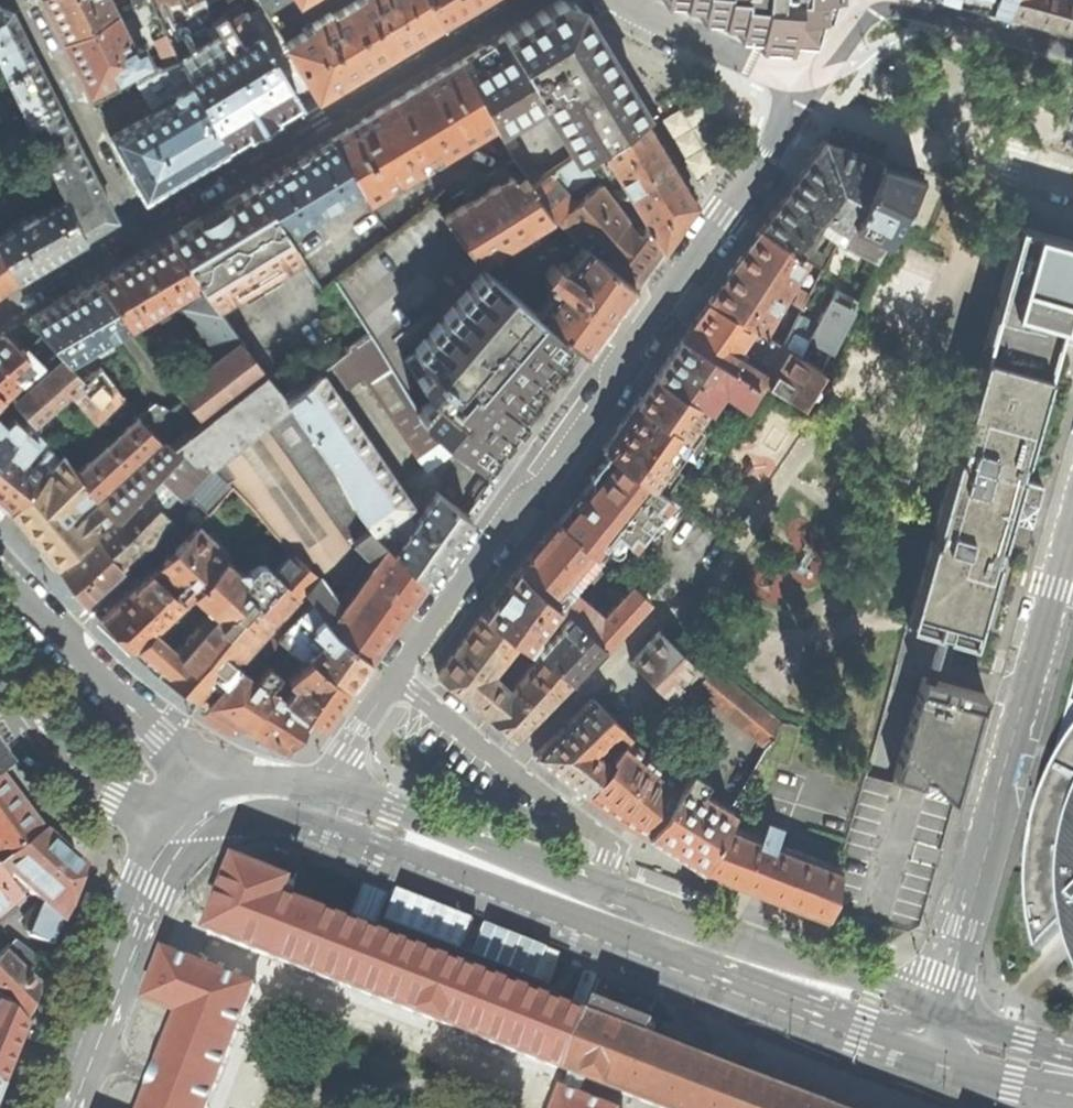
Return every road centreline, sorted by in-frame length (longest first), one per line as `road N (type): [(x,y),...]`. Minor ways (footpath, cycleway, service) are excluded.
road 1 (residential): [(321,805),(397,676),(829,76)]
road 2 (residential): [(321,805),(931,1031)]
road 3 (residential): [(931,1031),(1072,527)]
road 4 (residential): [(139,223),(526,0)]
road 5 (residential): [(247,796),(126,703),(0,569)]
road 6 (residential): [(76,1107),(176,842)]
road 7 (residential): [(139,223),(23,0)]
road 8 (residential): [(0,691),(60,761),(176,842)]
road 9 (residential): [(623,0),(765,72),(829,76)]
road 10 (residential): [(1072,55),(890,0)]
road 11 (residential): [(0,312),(139,223)]
road 12 (residential): [(931,1031),(1072,1070)]

